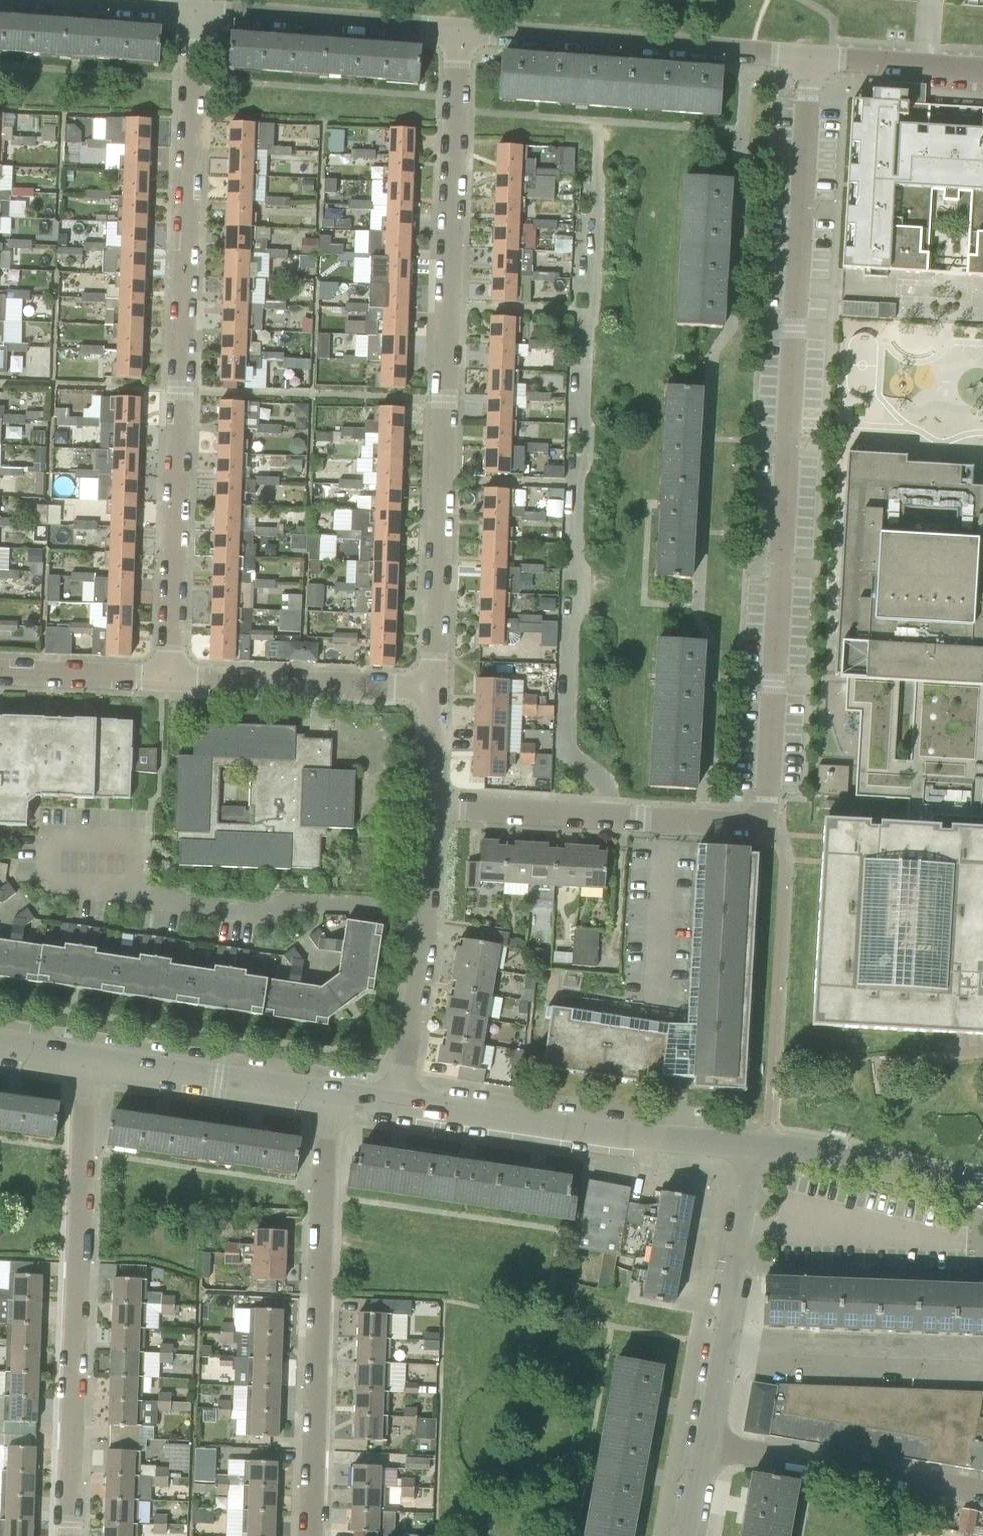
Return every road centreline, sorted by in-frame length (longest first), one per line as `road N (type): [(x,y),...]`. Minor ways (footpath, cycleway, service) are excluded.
road 1 (residential): [(767,825),(810,57)]
road 2 (residential): [(171,680),(196,12)]
road 3 (residential): [(434,689),(458,30)]
road 4 (residential): [(69,1535),(87,1062)]
road 5 (residential): [(312,1535),(327,1093)]
road 6 (residential): [(757,1146),(621,1137),(399,1103)]
road 7 (residential): [(810,57),(458,30)]
road 8 (residential): [(767,825),(429,806)]
road 9 (residential): [(399,1103),(420,988),(429,806)]
road 10 (residential): [(982,1492),(702,1447)]
road 11 (residential): [(434,689),(171,680)]
road 12 (residential): [(458,30),(196,12)]
road 13 (residential): [(982,1355),(721,1345)]
road 14 (residential): [(327,1093),(87,1062)]
road 15 (residential): [(982,1194),(757,1146)]
road 16 (residential): [(721,1345),(757,1146)]
road 17 (residential): [(982,70),(810,57)]
road 18 (residential): [(171,680),(0,672)]
road 19 (residential): [(196,12),(38,0)]

